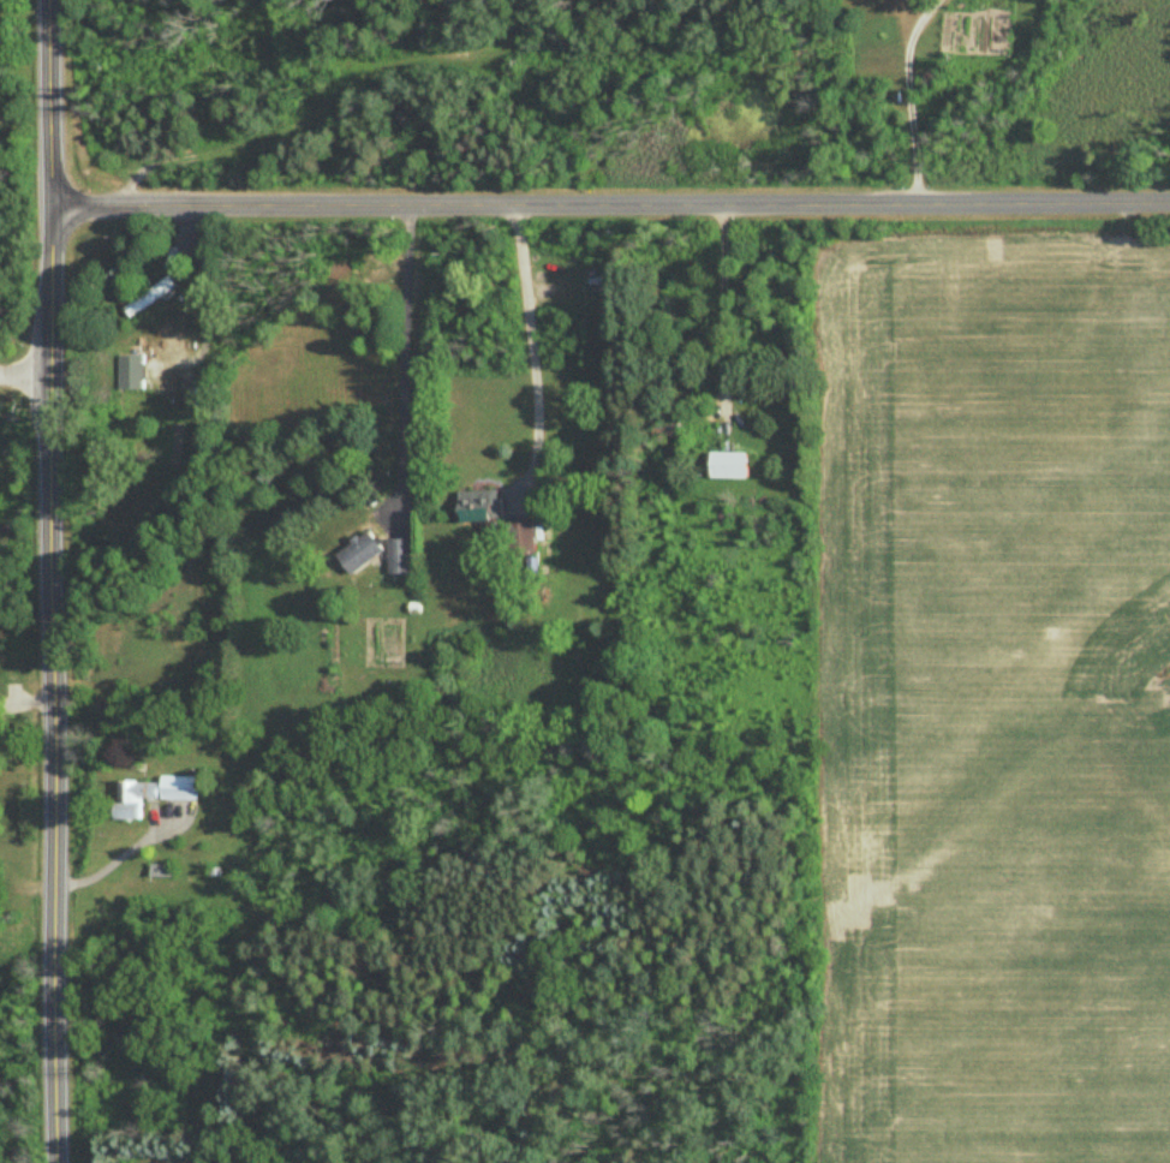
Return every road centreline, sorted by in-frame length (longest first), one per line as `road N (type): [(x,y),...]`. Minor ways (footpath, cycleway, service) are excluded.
road 1 (tertiary): [(56,1162),(48,0)]
road 2 (tertiary): [(50,207),(1169,204)]

